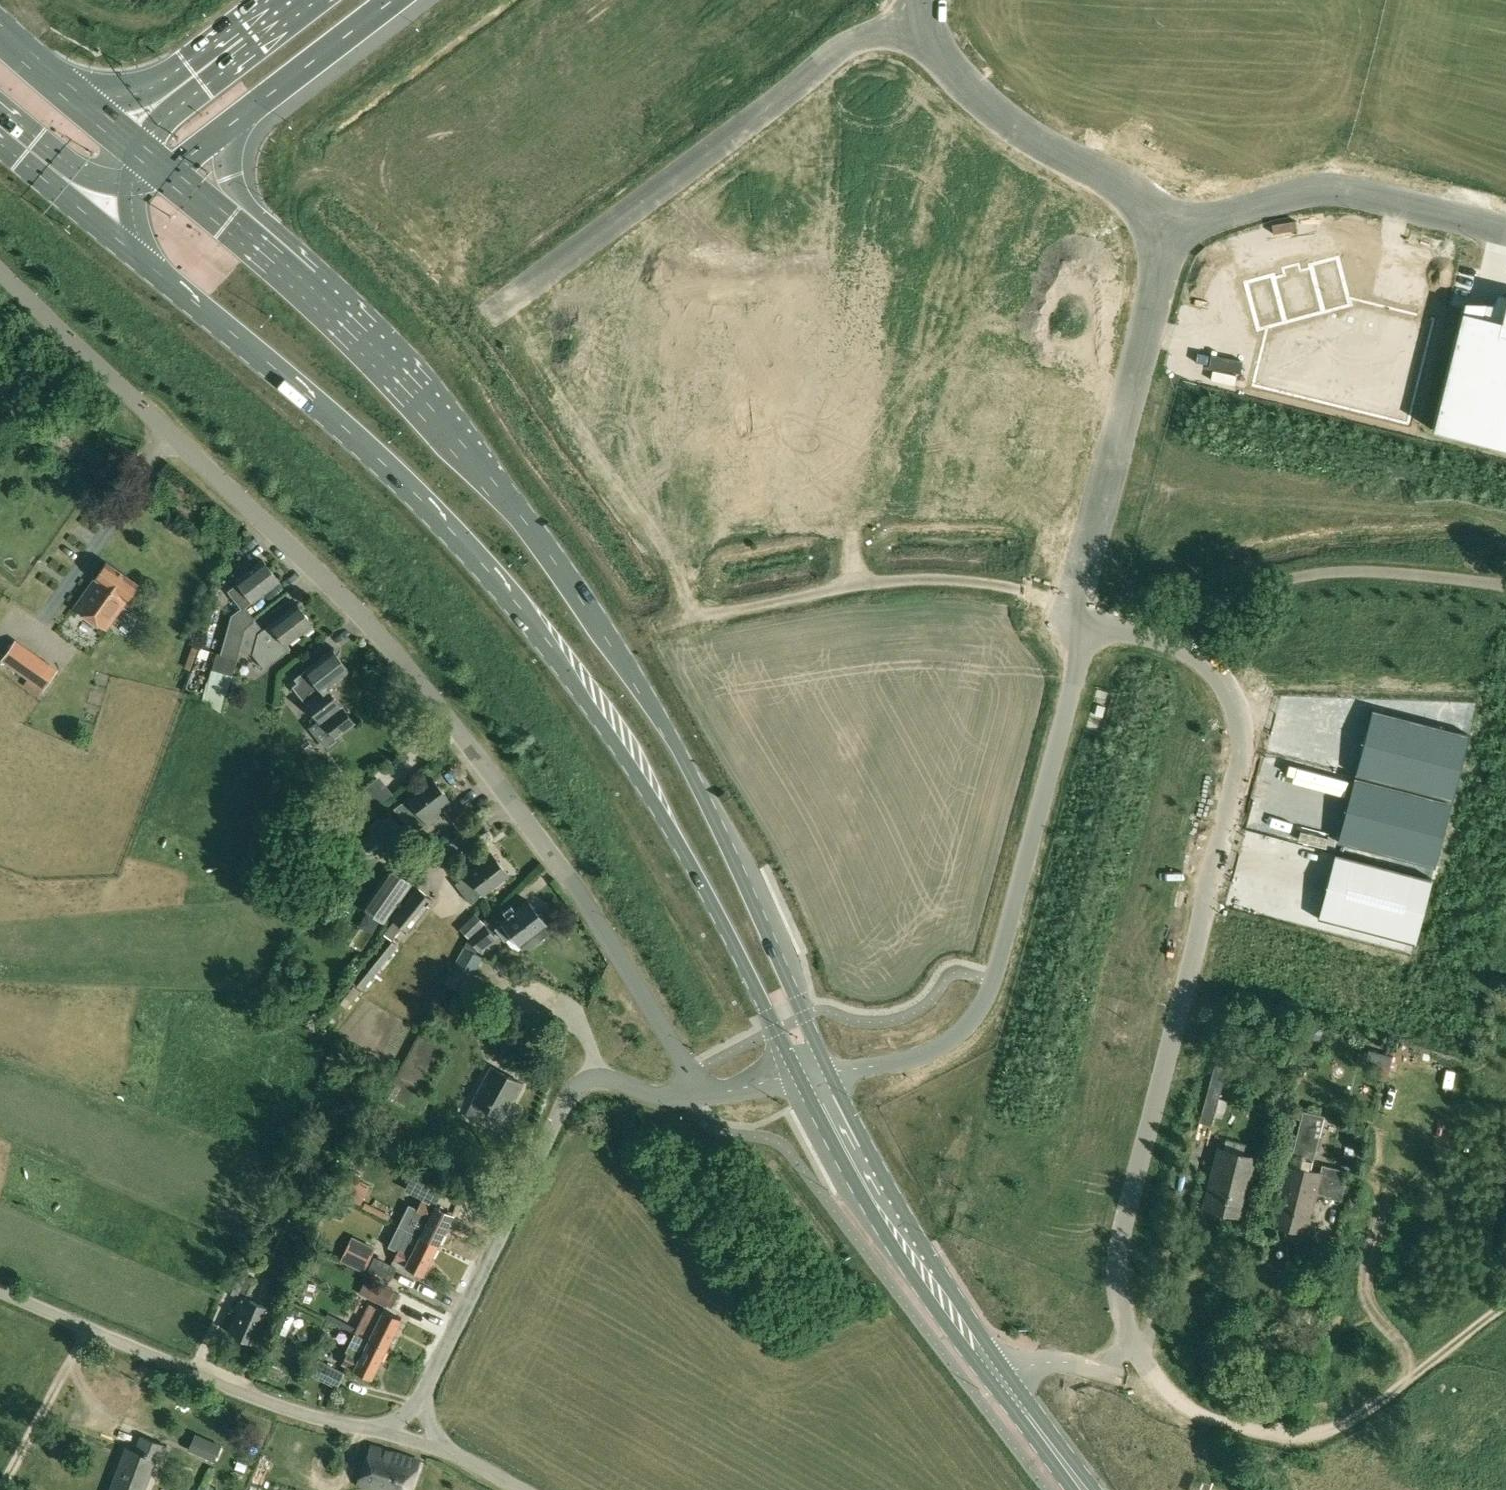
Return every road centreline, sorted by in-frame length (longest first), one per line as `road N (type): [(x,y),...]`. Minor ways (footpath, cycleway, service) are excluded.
road 1 (primary): [(830,1072),(674,741),(564,574),(493,481),(366,345),(169,173)]
road 2 (primary): [(92,217),(312,401),(494,579),(669,827),(799,1077)]
road 3 (unclassified): [(0,266),(417,676),(576,885),(679,1051),(694,1094)]
road 4 (unclassified): [(1091,616),(1200,657),(1229,690),(1243,738),(1119,1249),(1117,1288),(1129,1347)]
road 5 (unclassified): [(1091,616),(985,1000),(961,1033),(929,1052),(830,1072)]
road 6 (unclassified): [(490,314),(846,44),(920,25)]
road 7 (track): [(1505,1303),(1371,1406),(1314,1431),(1263,1430),(1201,1415),(1164,1389),(1141,1358)]
road 8 (unclassified): [(1505,585),(1337,571),(1170,615),(1091,616)]
road 9 (unclassified): [(1075,605),(988,583),(909,579),(662,624)]
road 10 (unclassified): [(382,1432),(234,1390),(0,1290)]
road 11 (unclassified): [(1162,231),(1163,278),(1075,605)]
road 12 (unclassified): [(1162,231),(1328,189),(1505,230)]
road 13 (unclassified): [(422,1400),(577,1085)]
road 14 (unclassified): [(920,25),(933,50),(999,114),(1141,193),(1162,231)]
road 15 (primary): [(799,1077),(881,1229),(917,1284),(960,1322)]
road 16 (motorway): [(169,173),(395,0)]
road 17 (primary): [(960,1322),(942,1274),(830,1072)]
road 18 (motorway): [(294,0),(124,137)]
road 19 (primary): [(124,137),(0,31)]
road 20 (unclassified): [(1129,1347),(1107,1366),(1032,1363),(1003,1382)]
road 21 (primary): [(1083,1489),(1003,1382)]
road 22 (unclassified): [(694,1094),(652,1098),(604,1077),(577,1085)]

